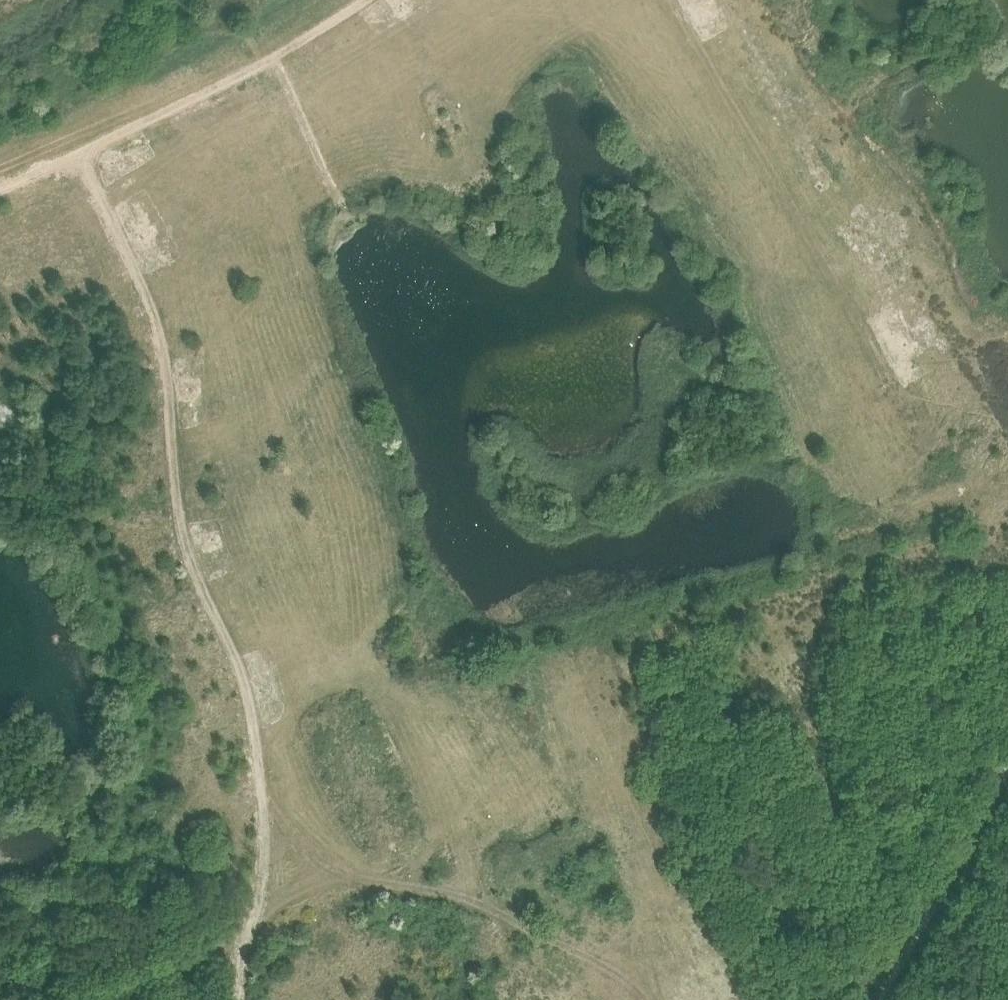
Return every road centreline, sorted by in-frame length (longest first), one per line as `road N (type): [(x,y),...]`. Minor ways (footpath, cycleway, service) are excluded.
road 1 (track): [(74,157),(164,362),(176,523),(238,682),(257,764),(261,848),(236,999)]
road 2 (track): [(368,0),(260,71),(0,191)]
road 3 (track): [(878,999),(1007,775)]

